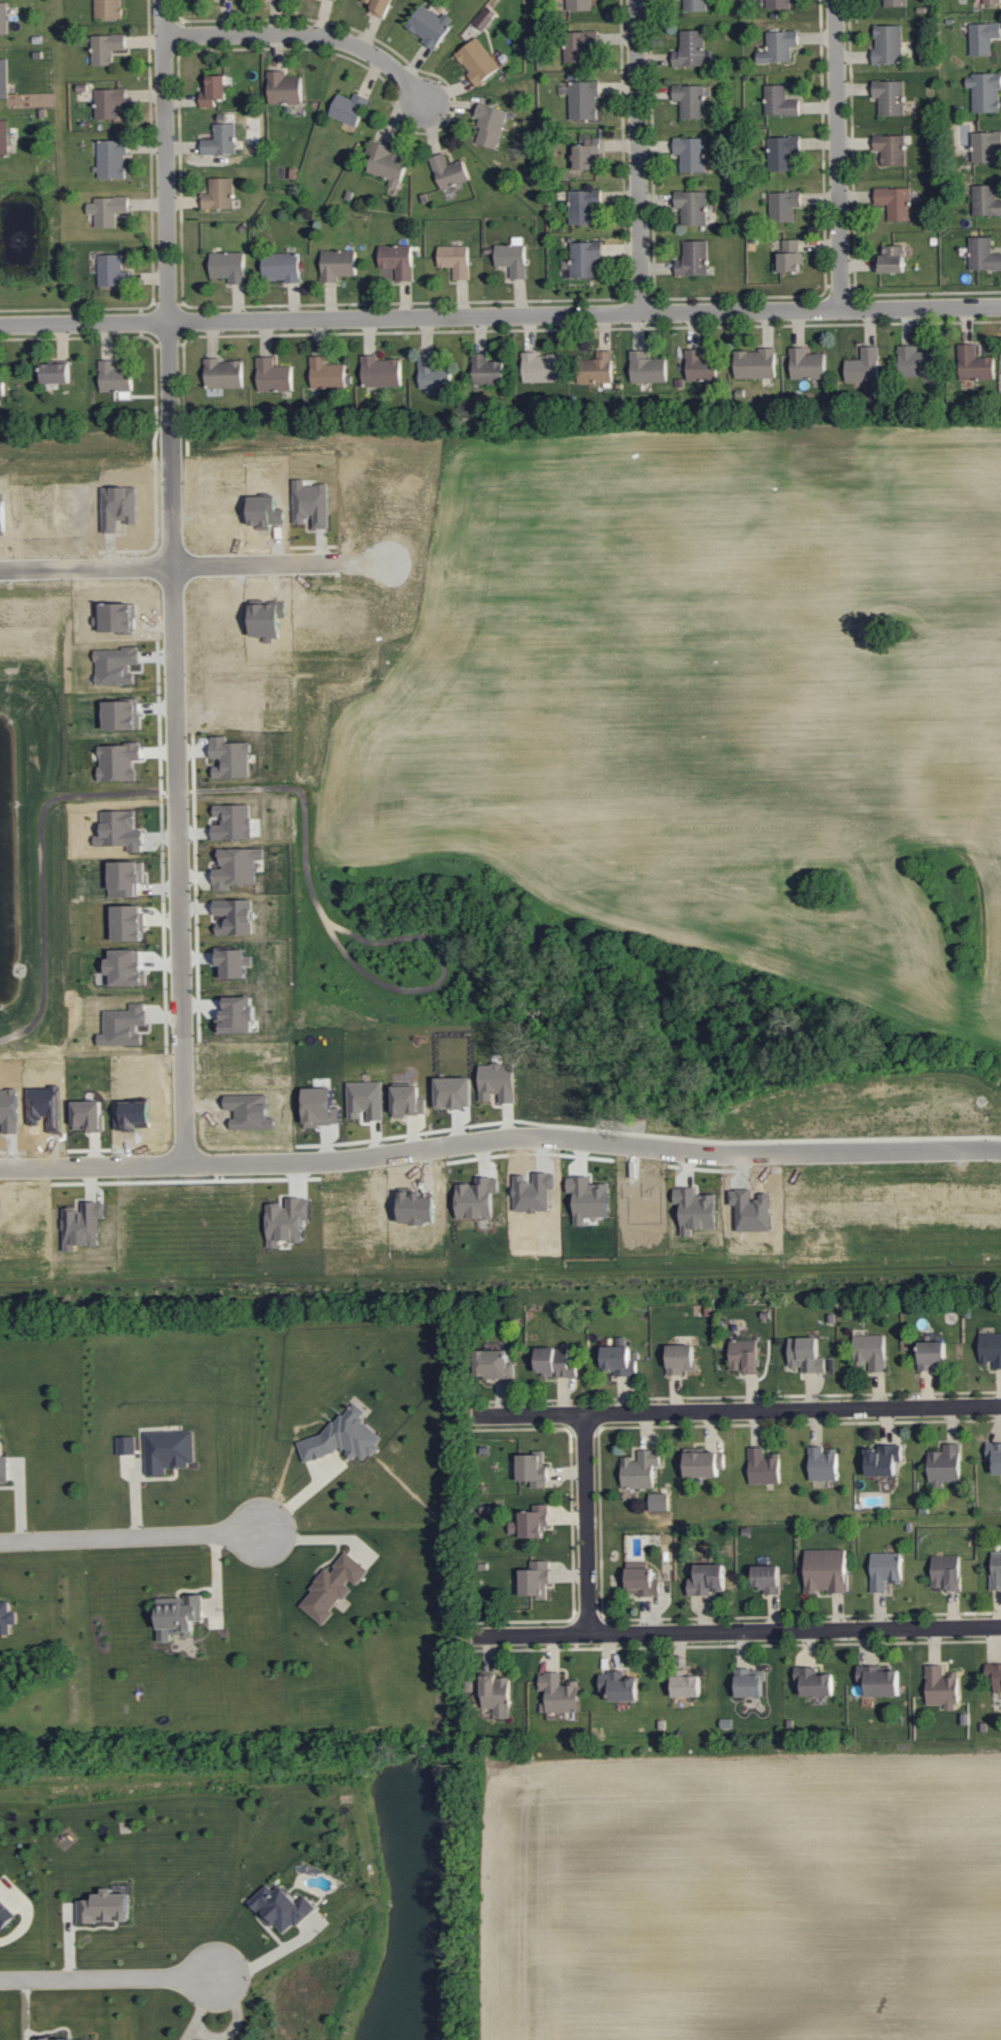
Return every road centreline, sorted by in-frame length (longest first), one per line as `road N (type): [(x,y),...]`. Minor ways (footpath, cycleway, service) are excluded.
road 1 (residential): [(163,0),(186,1163)]
road 2 (residential): [(0,571),(554,556),(822,599),(872,593),(1000,553)]
road 3 (residential): [(1000,1149),(729,1155),(523,1135),(339,1160),(0,1167)]
road 4 (residential): [(0,326),(1000,307)]
road 5 (residential): [(1000,847),(922,869),(789,854),(689,838),(547,789),(445,730),(421,688),(416,561)]
road 6 (residential): [(1000,1408),(475,1417)]
road 7 (residential): [(1000,1629),(476,1637)]
road 8 (residential): [(636,0),(642,314)]
road 9 (residential): [(842,311),(835,0)]
road 10 (residential): [(164,36),(322,36),(391,66),(423,103)]
road 11 (residential): [(260,1532),(0,1542)]
road 12 (residential): [(0,1981),(220,1978)]
road 13 (residential): [(585,1417),(588,1635)]

